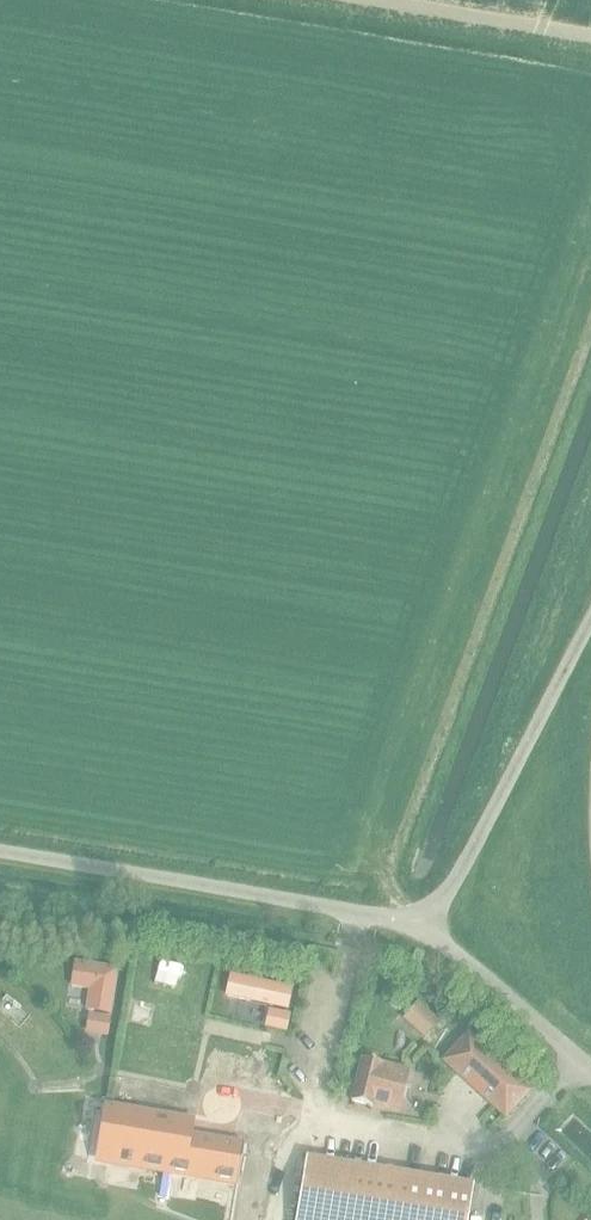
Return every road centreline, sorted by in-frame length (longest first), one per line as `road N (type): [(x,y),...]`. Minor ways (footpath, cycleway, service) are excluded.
road 1 (unclassified): [(0,856),(351,915),(418,918)]
road 2 (unclassified): [(418,918),(443,894),(590,618)]
road 3 (unclassified): [(590,1070),(418,918)]

